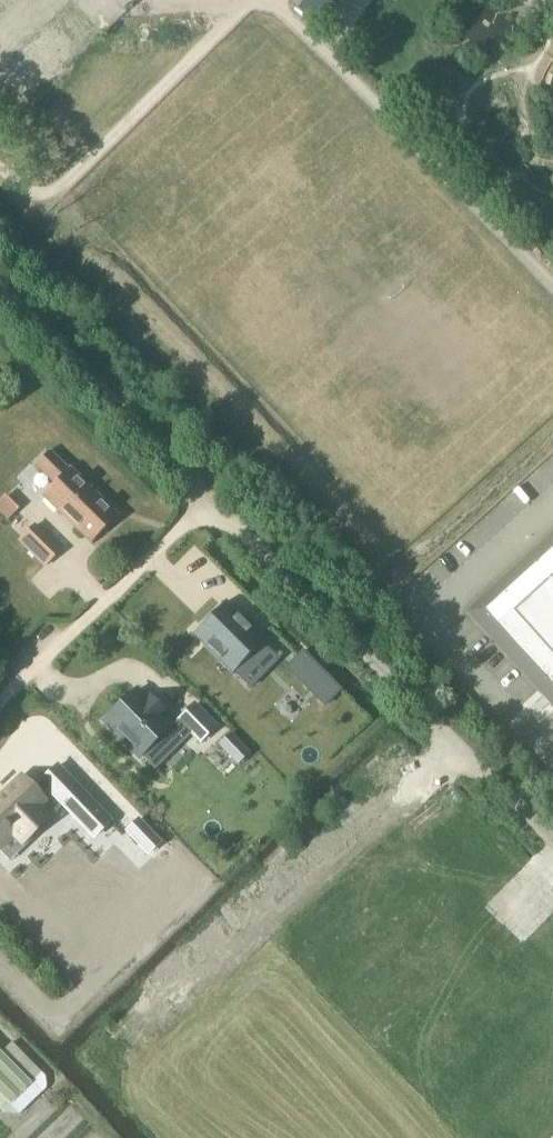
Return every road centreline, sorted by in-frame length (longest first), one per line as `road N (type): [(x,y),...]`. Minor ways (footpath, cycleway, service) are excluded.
road 1 (unclassified): [(552,836),(206,497)]
road 2 (unclassified): [(0,696),(206,497)]

